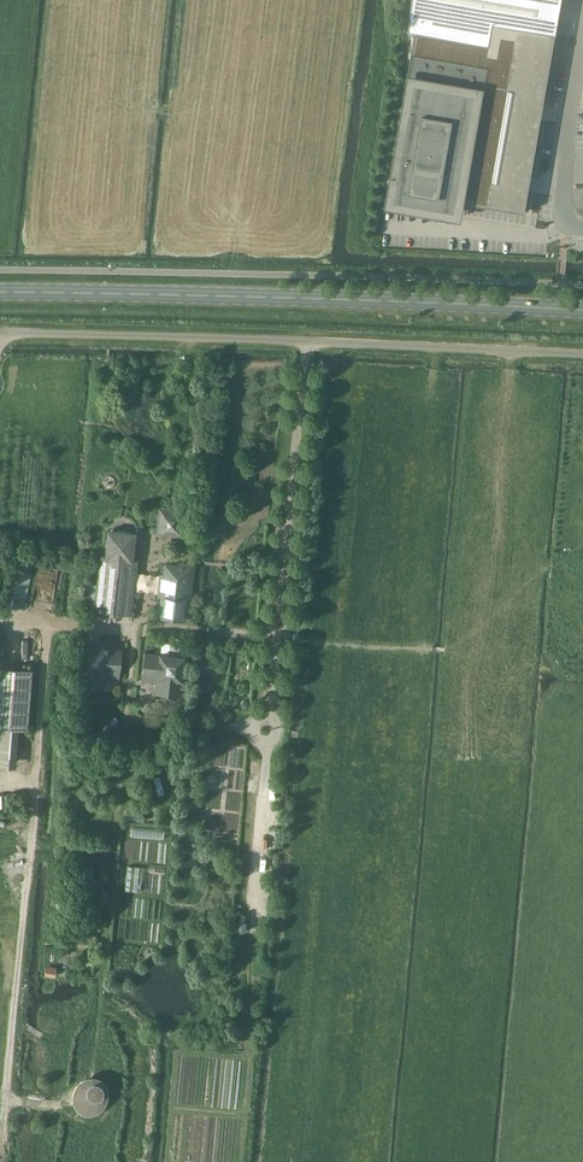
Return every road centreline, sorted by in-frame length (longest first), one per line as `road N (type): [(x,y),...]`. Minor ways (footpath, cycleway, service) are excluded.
road 1 (unclassified): [(582,357),(0,334)]
road 2 (secondary): [(0,293),(582,309)]
road 3 (track): [(0,1157),(55,626)]
road 4 (track): [(156,541),(158,500),(187,451),(202,338)]
road 5 (unclassified): [(567,224),(569,114),(582,36)]
road 6 (unclassified): [(567,224),(543,235),(386,226)]
road 7 (track): [(122,827),(130,705)]

